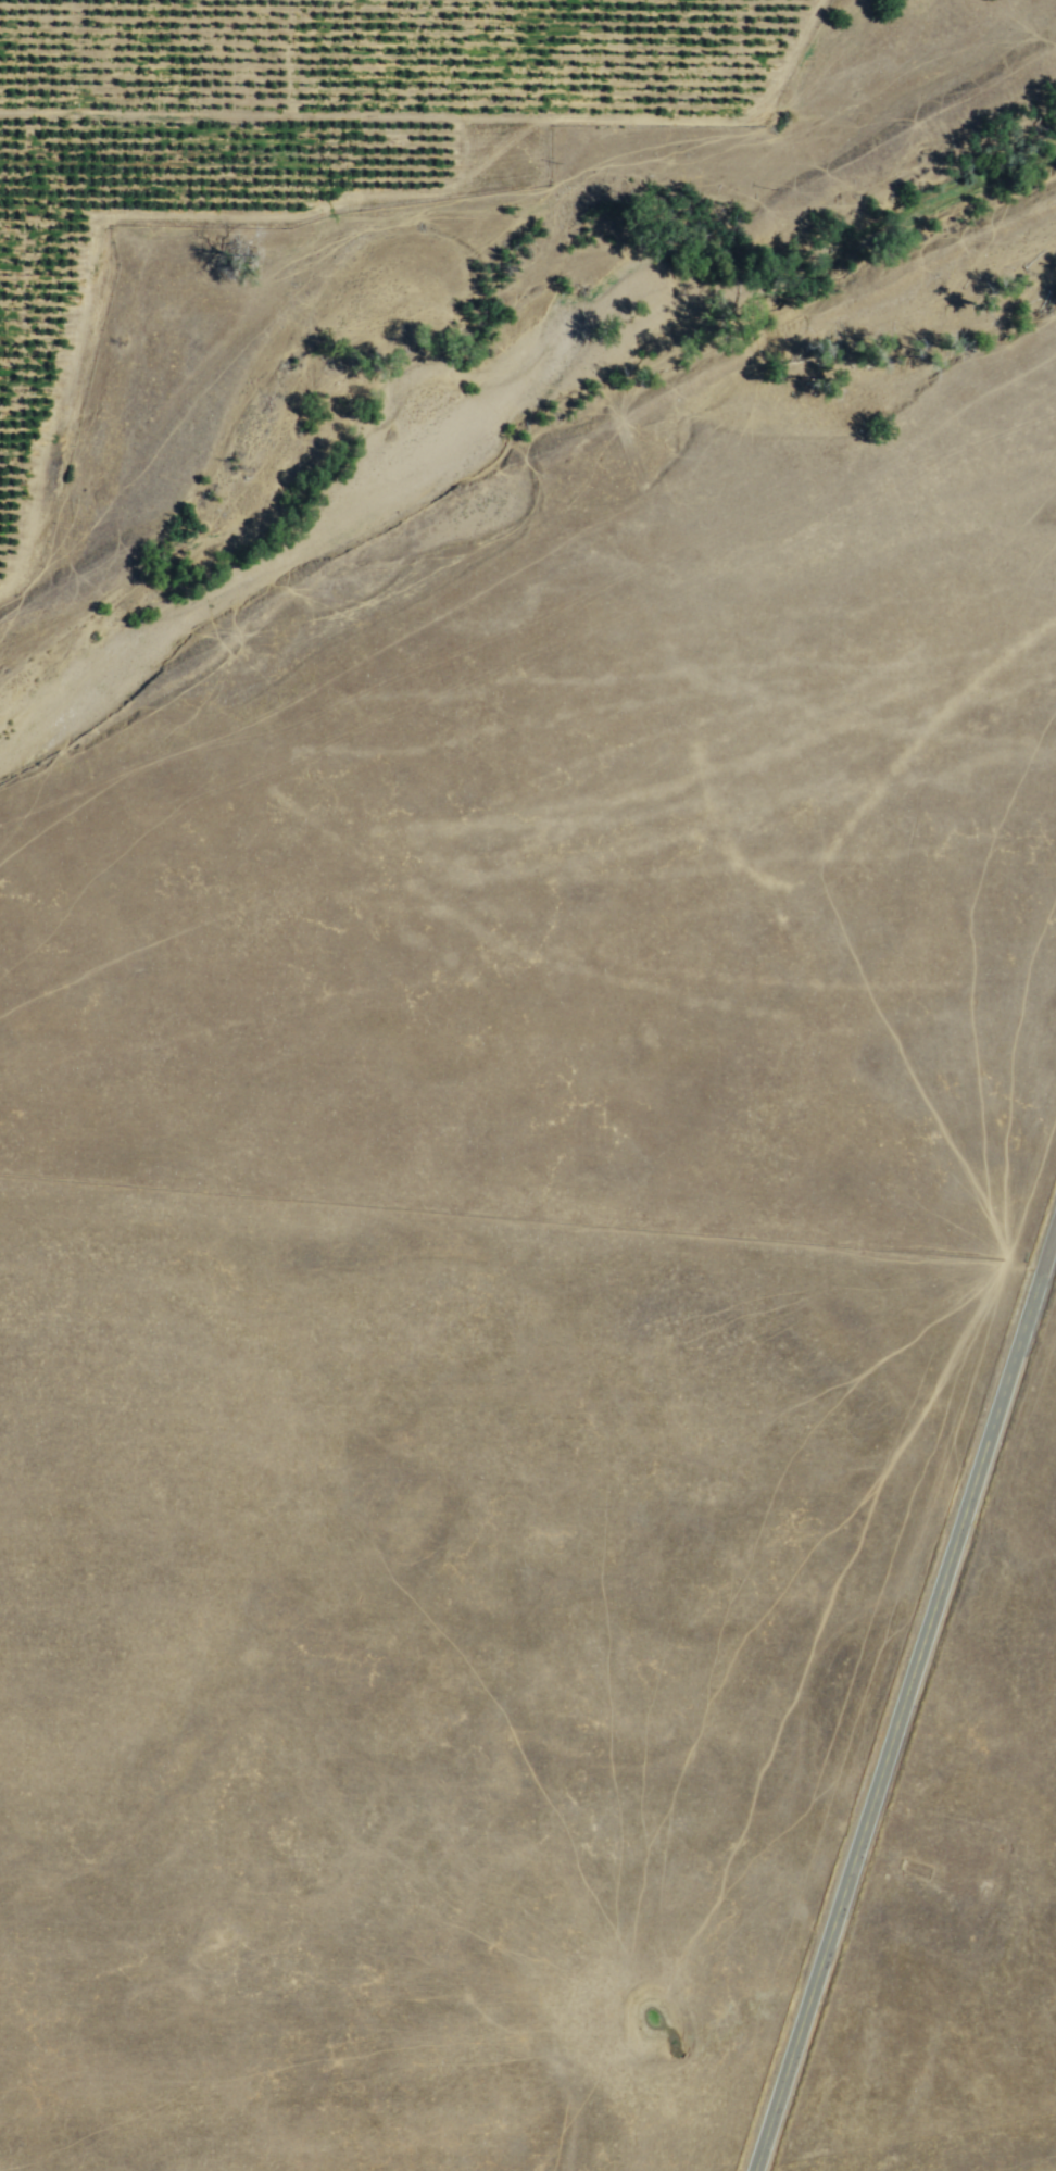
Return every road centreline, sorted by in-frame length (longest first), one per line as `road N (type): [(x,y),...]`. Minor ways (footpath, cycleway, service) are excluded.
road 1 (track): [(1055,343),(885,455),(759,501),(648,506),(573,529),(268,710),(0,821)]
road 2 (tertiary): [(751,2170),(1055,1214)]

